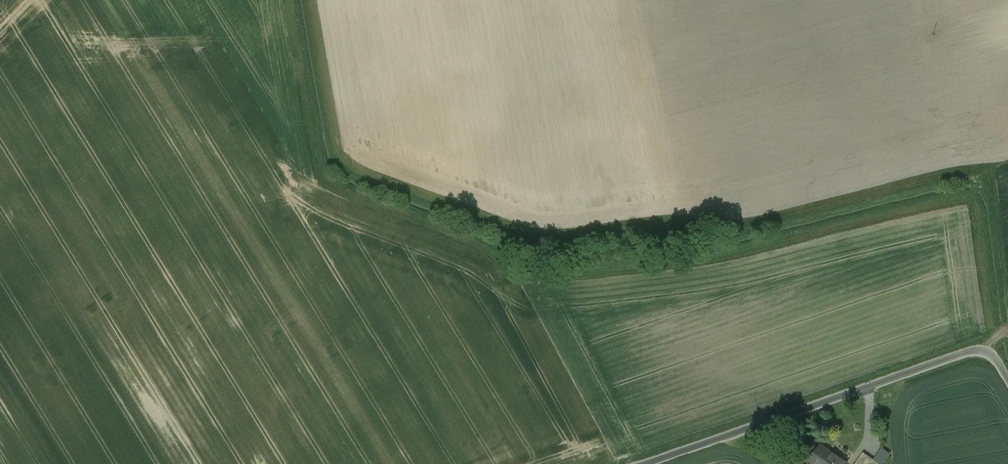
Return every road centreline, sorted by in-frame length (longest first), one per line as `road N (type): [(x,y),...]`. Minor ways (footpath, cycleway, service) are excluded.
road 1 (unclassified): [(645,463),(974,351),(991,355),(1007,380)]

